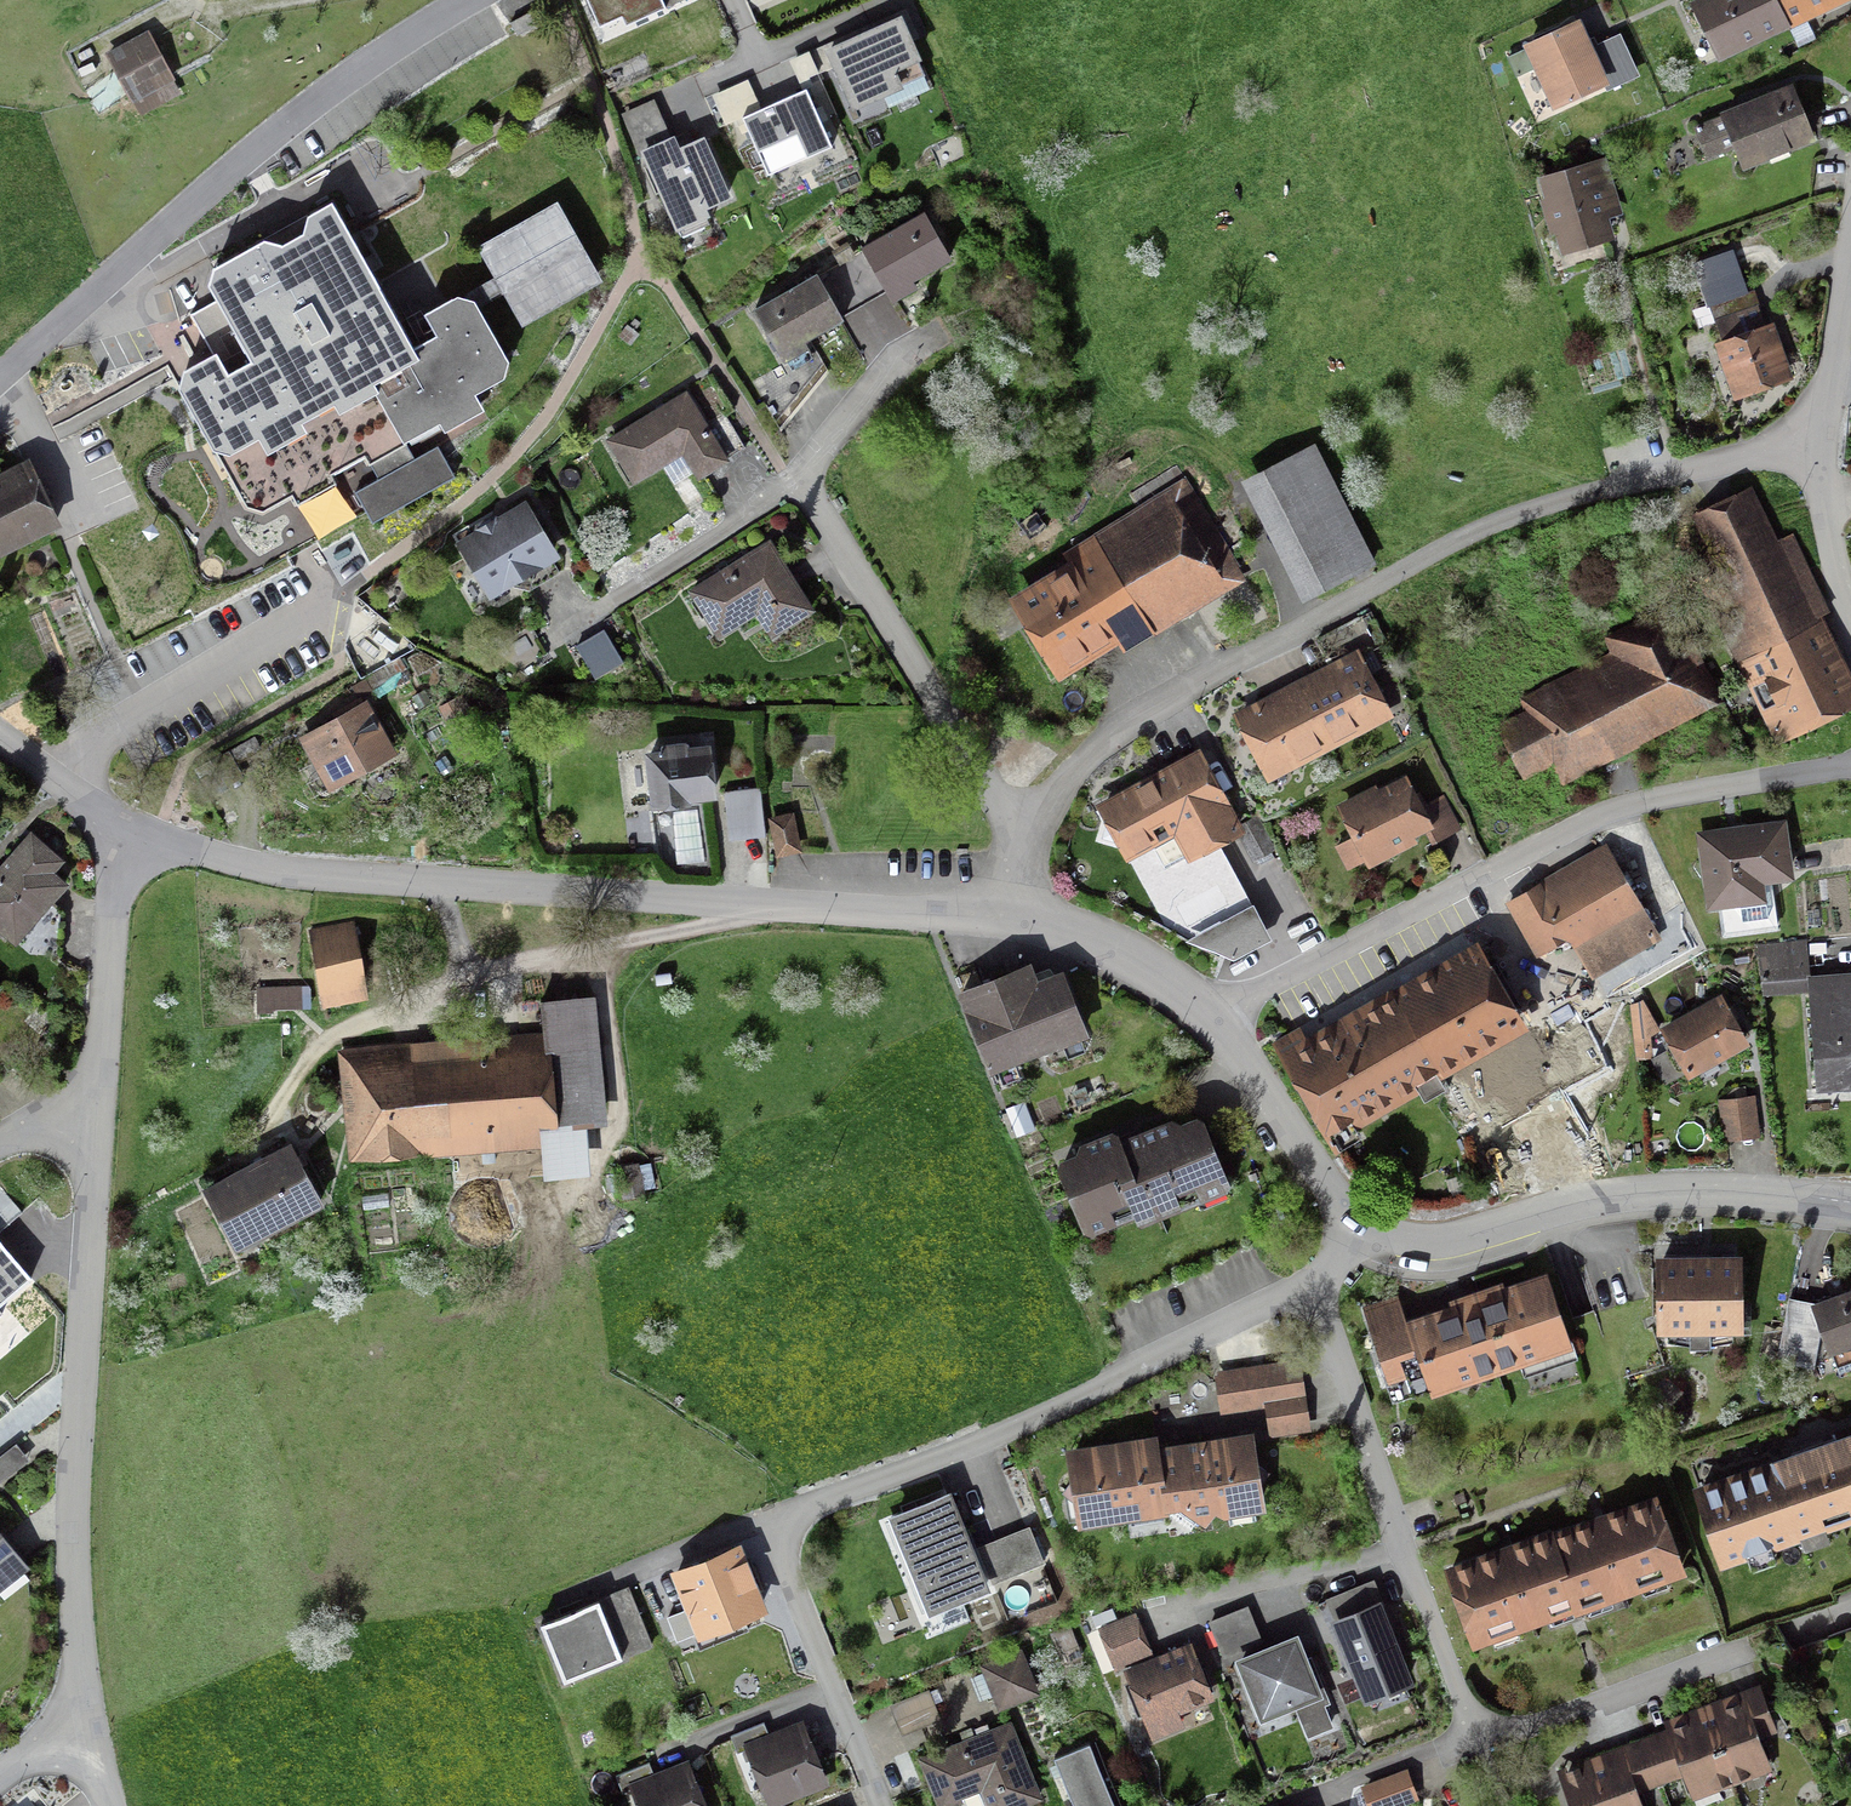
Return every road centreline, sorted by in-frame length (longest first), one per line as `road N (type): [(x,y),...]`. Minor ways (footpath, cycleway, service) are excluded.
road 1 (residential): [(1029,834),(1064,782),(1121,729),(1489,525),(1622,483),(1746,458),(1822,454)]
road 2 (residential): [(1005,916),(318,876),(231,862),(133,829)]
road 3 (residential): [(881,1805),(788,1578),(781,1540),(788,1519),(999,1436),(1307,1284)]
road 4 (residential): [(1307,1284),(1472,1731),(1850,1609)]
road 5 (residential): [(1213,1020),(1606,812),(1850,766)]
road 6 (residential): [(1029,834),(996,797),(808,486),(817,455),(861,401),(908,353),(942,335)]
road 7 (residential): [(87,1732),(73,1495),(95,1122)]
road 8 (residential): [(0,376),(246,155),(468,0)]
road 9 (residential): [(1850,1202),(1735,1189),(1659,1191),(1425,1243),(1356,1223)]
road 10 (residential): [(95,1122),(118,879),(133,829)]
road 11 (residential): [(1356,1223),(1213,1020)]
road 12 (residential): [(1213,1020),(1115,948),(1005,916)]
road 13 (residential): [(1850,256),(1822,454)]
road 14 (residential): [(1822,454),(1825,507),(1850,621)]
road 15 (residential): [(133,829),(0,738)]

